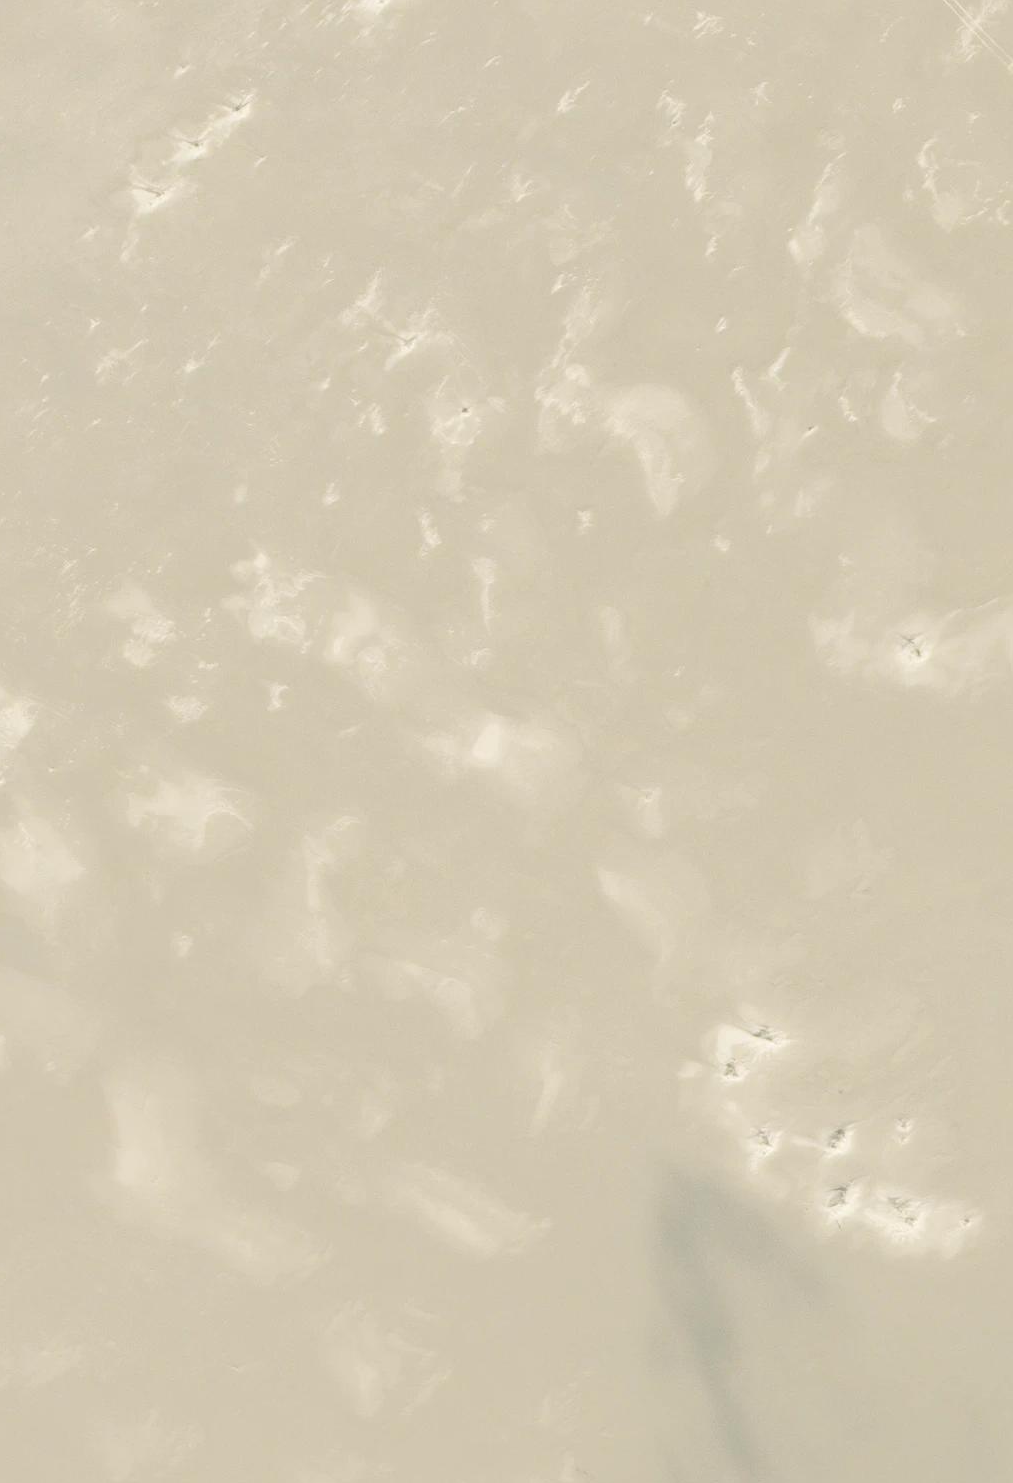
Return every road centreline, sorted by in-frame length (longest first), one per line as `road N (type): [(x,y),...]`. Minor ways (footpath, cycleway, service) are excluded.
road 1 (track): [(0,199),(259,0)]

